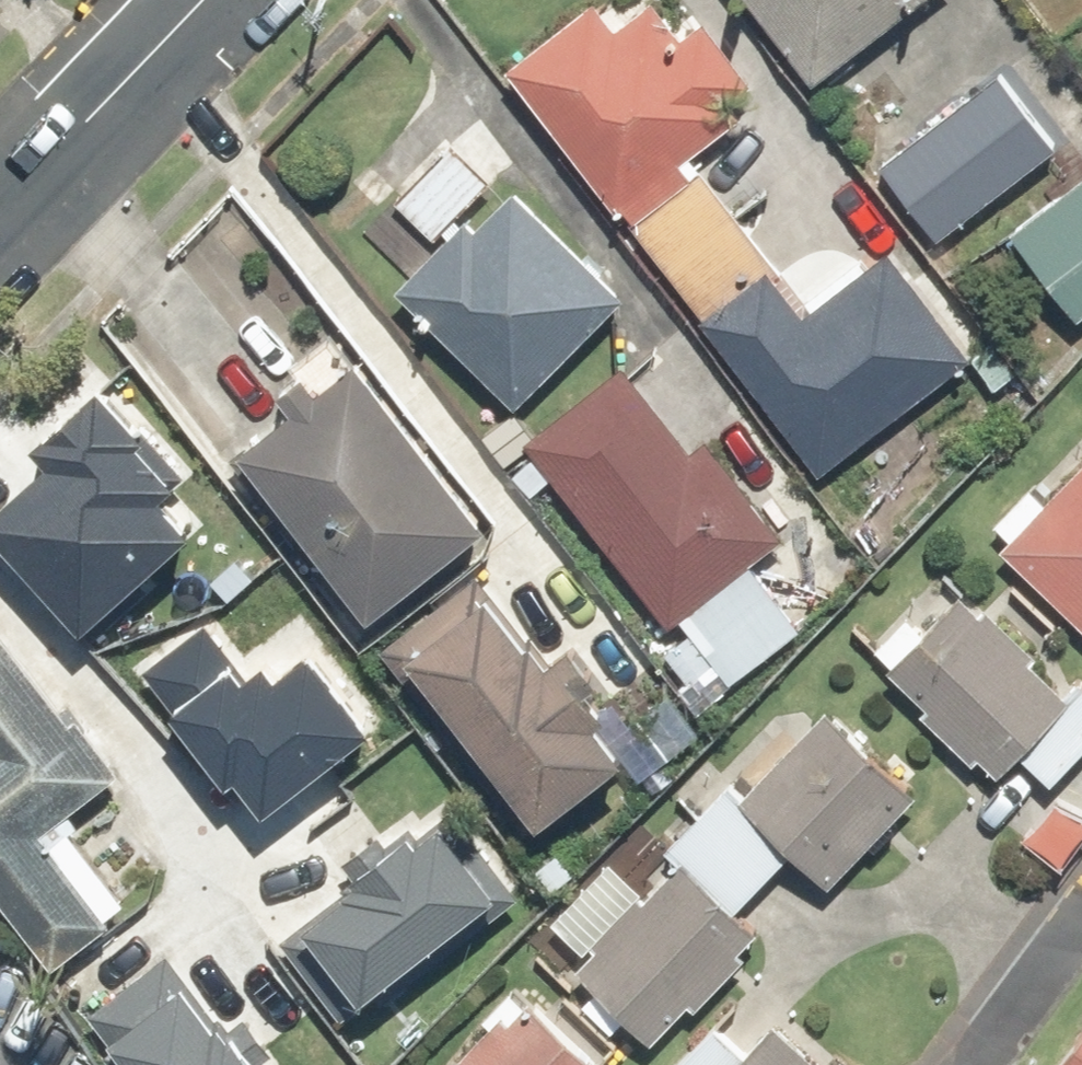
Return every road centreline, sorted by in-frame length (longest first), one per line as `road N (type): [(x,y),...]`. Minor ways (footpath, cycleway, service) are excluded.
road 1 (tertiary): [(0,189),(176,0)]

